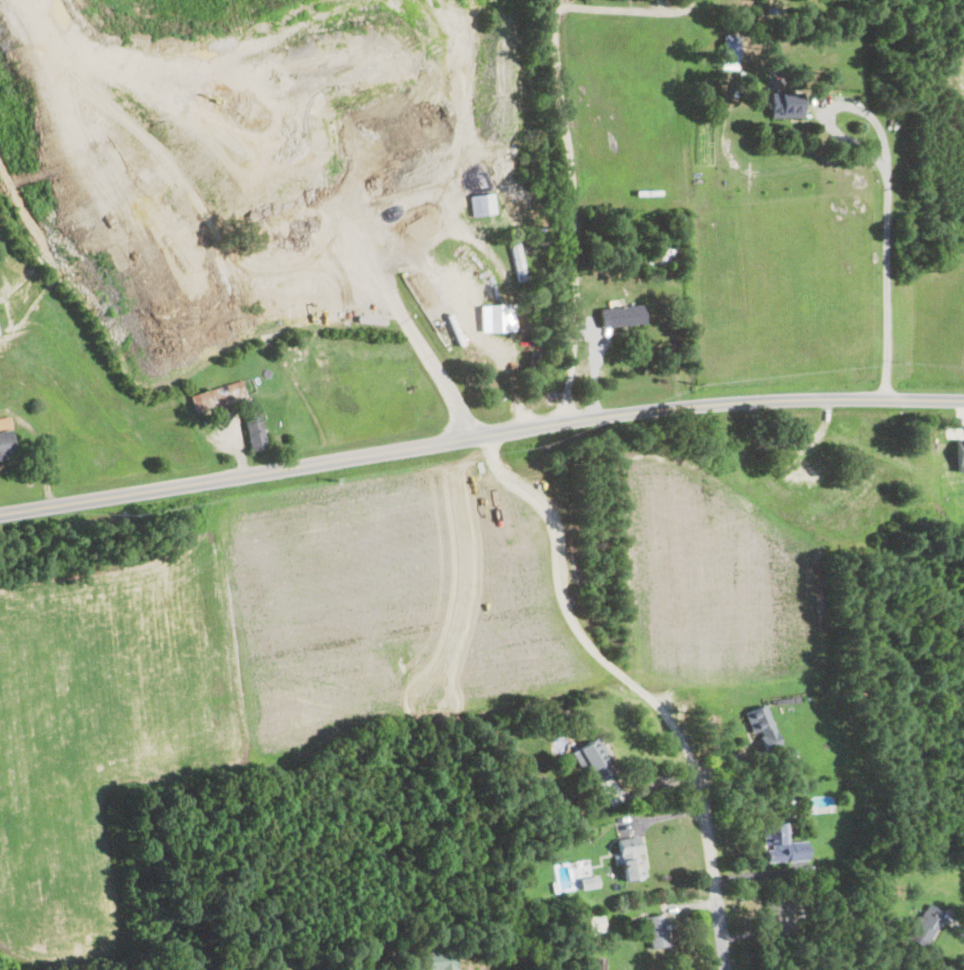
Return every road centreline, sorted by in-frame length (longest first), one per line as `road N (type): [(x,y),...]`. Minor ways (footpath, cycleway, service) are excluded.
road 1 (residential): [(0,514),(658,409),(963,400)]
road 2 (residential): [(728,969),(697,781),(667,712),(648,693)]
road 3 (residential): [(429,707),(466,588),(449,441)]
road 4 (residential): [(885,399),(888,170)]

